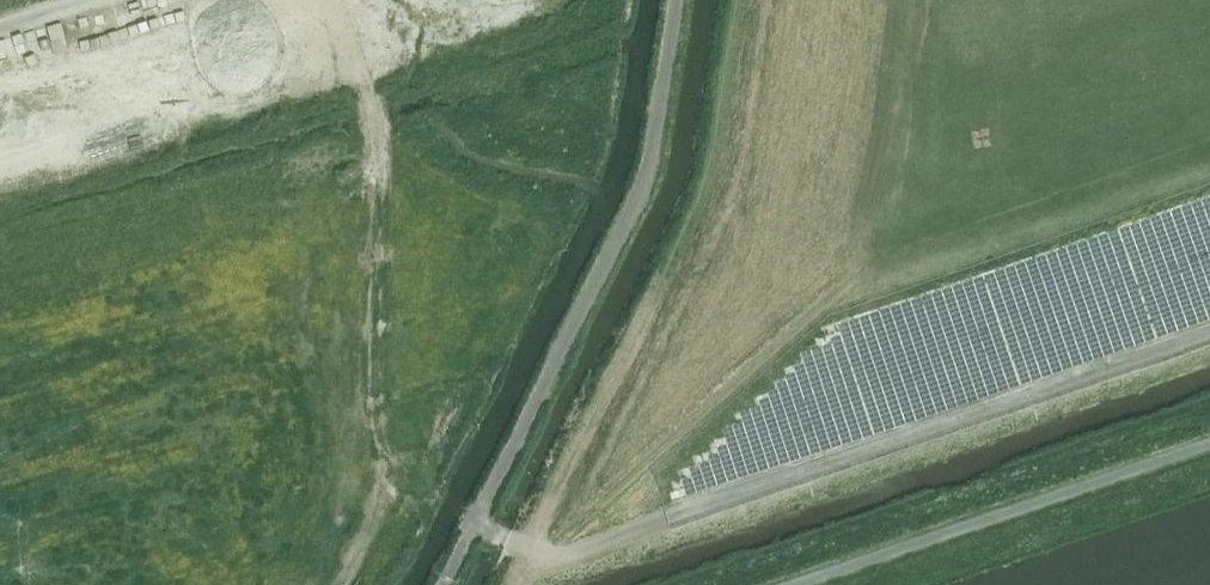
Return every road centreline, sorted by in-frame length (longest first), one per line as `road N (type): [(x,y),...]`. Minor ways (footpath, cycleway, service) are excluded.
road 1 (track): [(541,552),(894,247),(957,213),(1209,123)]
road 2 (track): [(476,522),(529,550),(576,554),(1209,330)]
road 3 (track): [(443,584),(649,174),(677,0)]
road 4 (track): [(529,550),(672,257),(714,131),(736,0)]
road 5 (track): [(227,0),(228,21),(213,44),(0,86)]
road 6 (track): [(304,0),(332,26),(378,139)]

